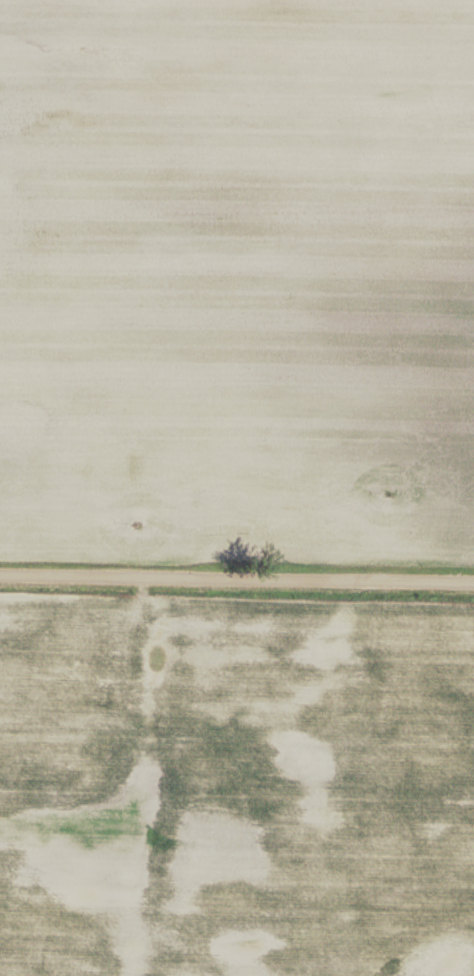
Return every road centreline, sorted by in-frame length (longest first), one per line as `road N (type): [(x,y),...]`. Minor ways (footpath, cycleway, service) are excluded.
road 1 (residential): [(0,576),(473,583)]

